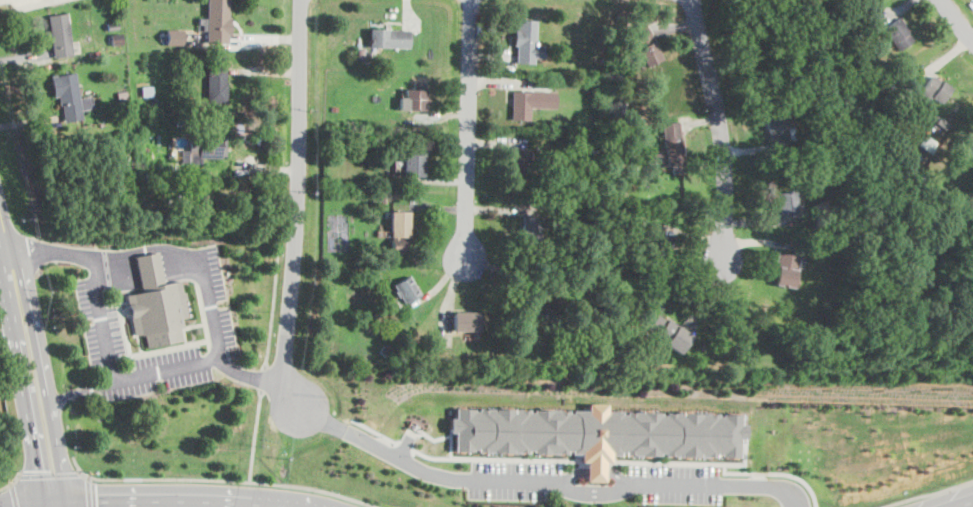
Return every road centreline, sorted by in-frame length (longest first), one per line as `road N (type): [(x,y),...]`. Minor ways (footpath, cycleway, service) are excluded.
road 1 (residential): [(296,408),(285,357),(299,191),(302,0)]
road 2 (residential): [(720,258),(722,135),(691,0)]
road 3 (residential): [(466,259),(473,0)]
road 4 (secondary): [(287,506),(68,500)]
road 5 (secondary): [(68,500),(35,322),(15,293)]
road 6 (secondary): [(15,293),(10,326),(42,501)]

